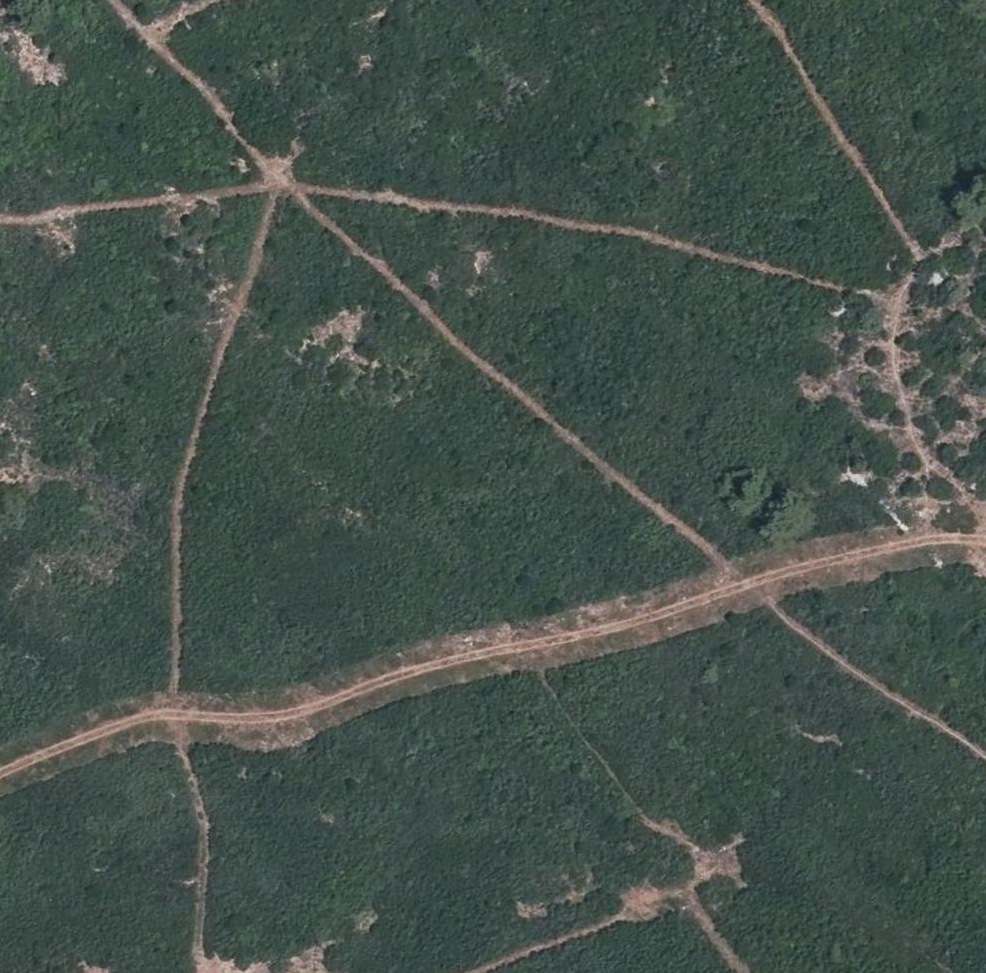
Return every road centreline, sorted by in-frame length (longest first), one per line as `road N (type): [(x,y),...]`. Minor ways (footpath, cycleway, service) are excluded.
road 1 (track): [(985,540),(941,536),(826,561),(584,635),(357,686),(296,714),(239,722),(159,713),(0,774)]

